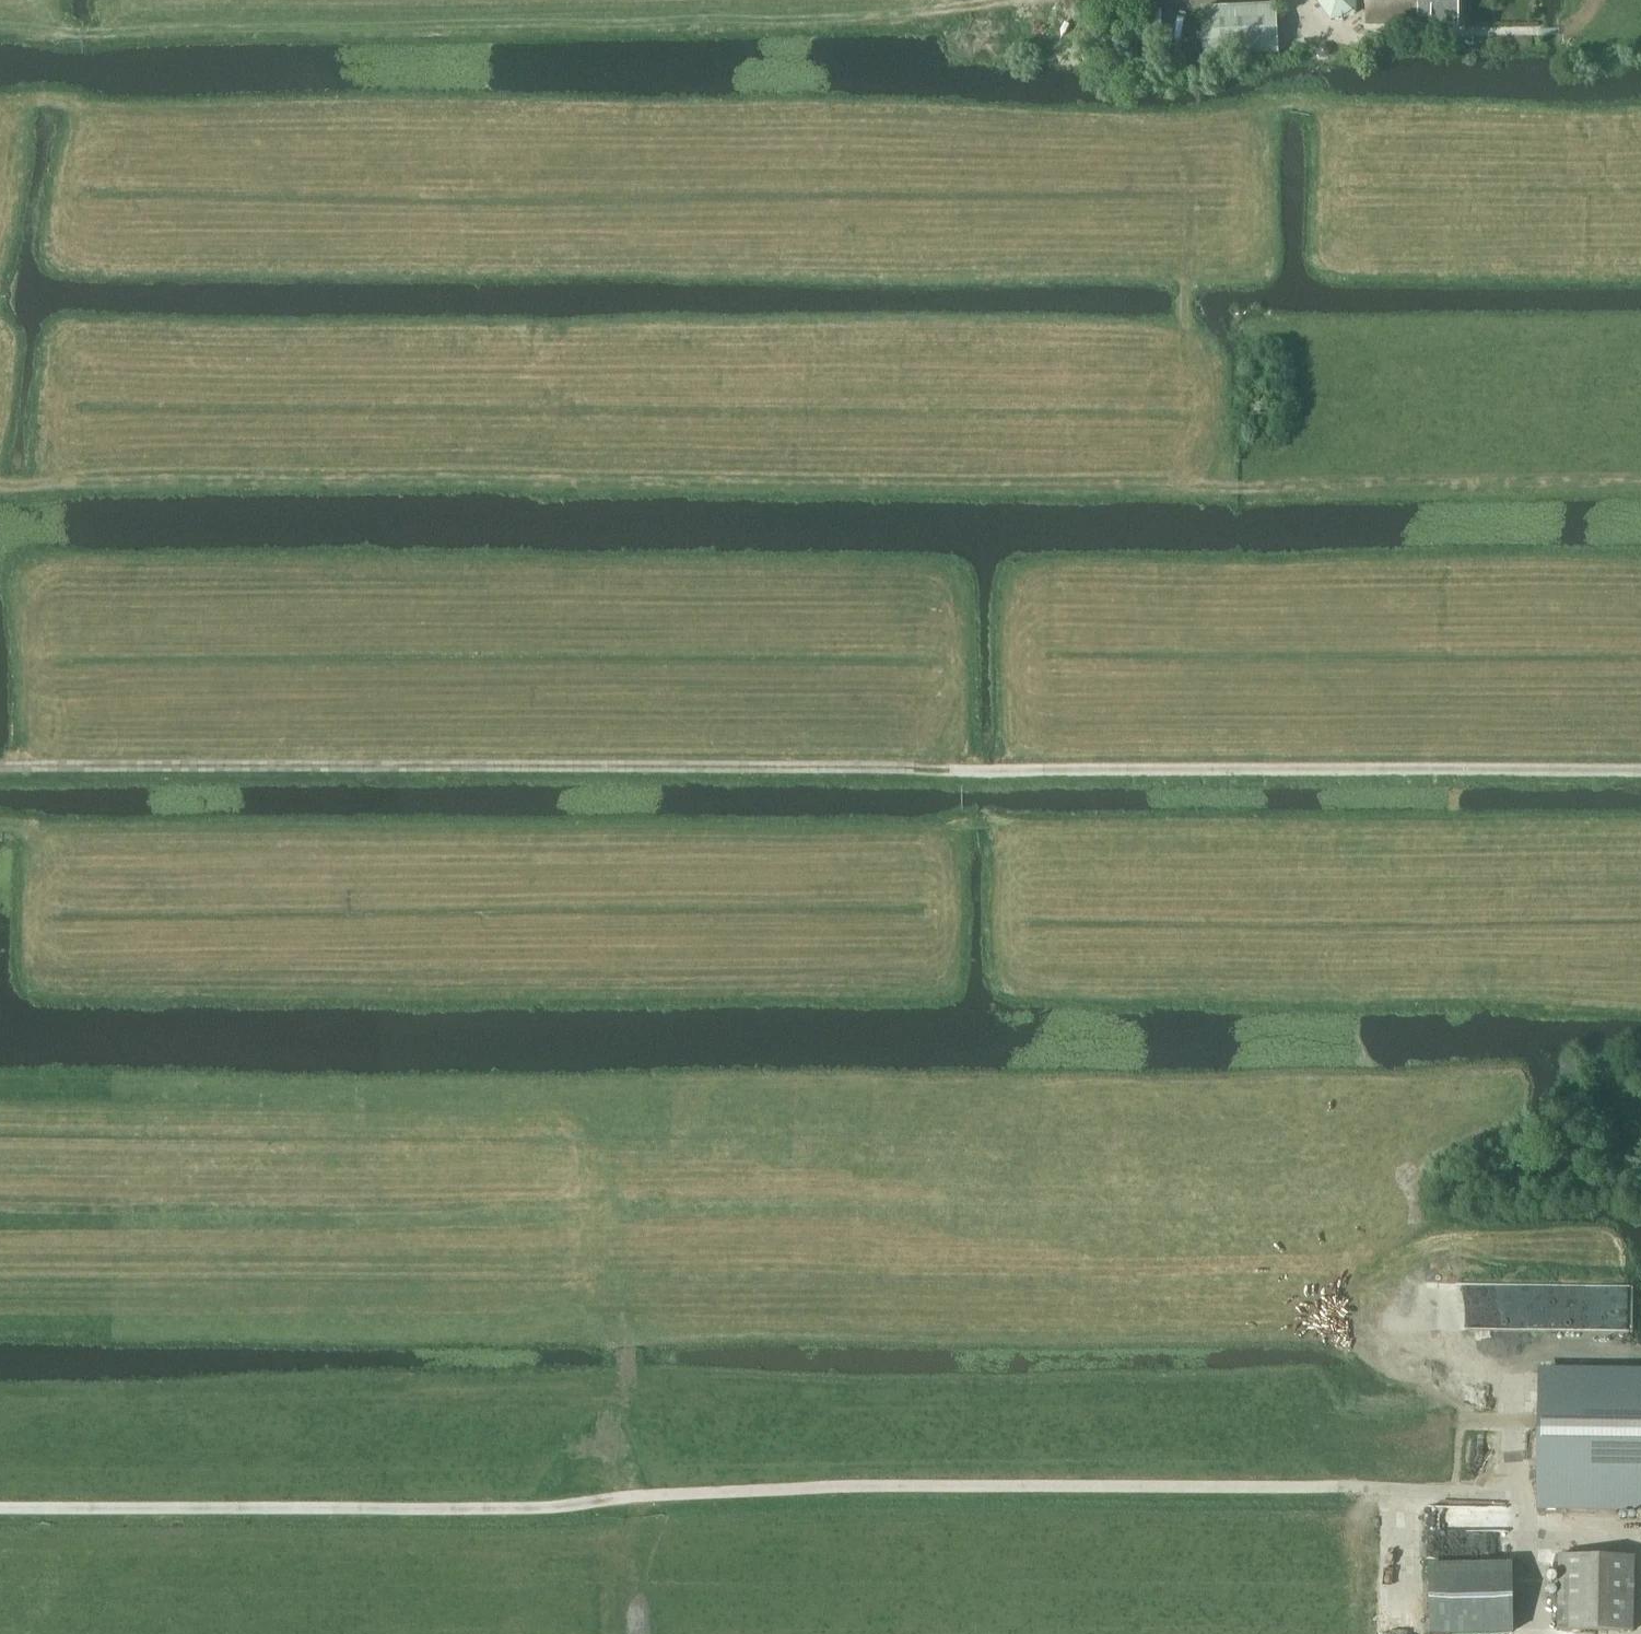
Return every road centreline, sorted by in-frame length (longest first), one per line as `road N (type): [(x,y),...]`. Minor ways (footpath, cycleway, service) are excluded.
road 1 (track): [(1640,772),(0,766)]
road 2 (track): [(1640,483),(0,484)]
road 3 (track): [(1514,1494),(838,1488),(548,1509),(0,1509)]

